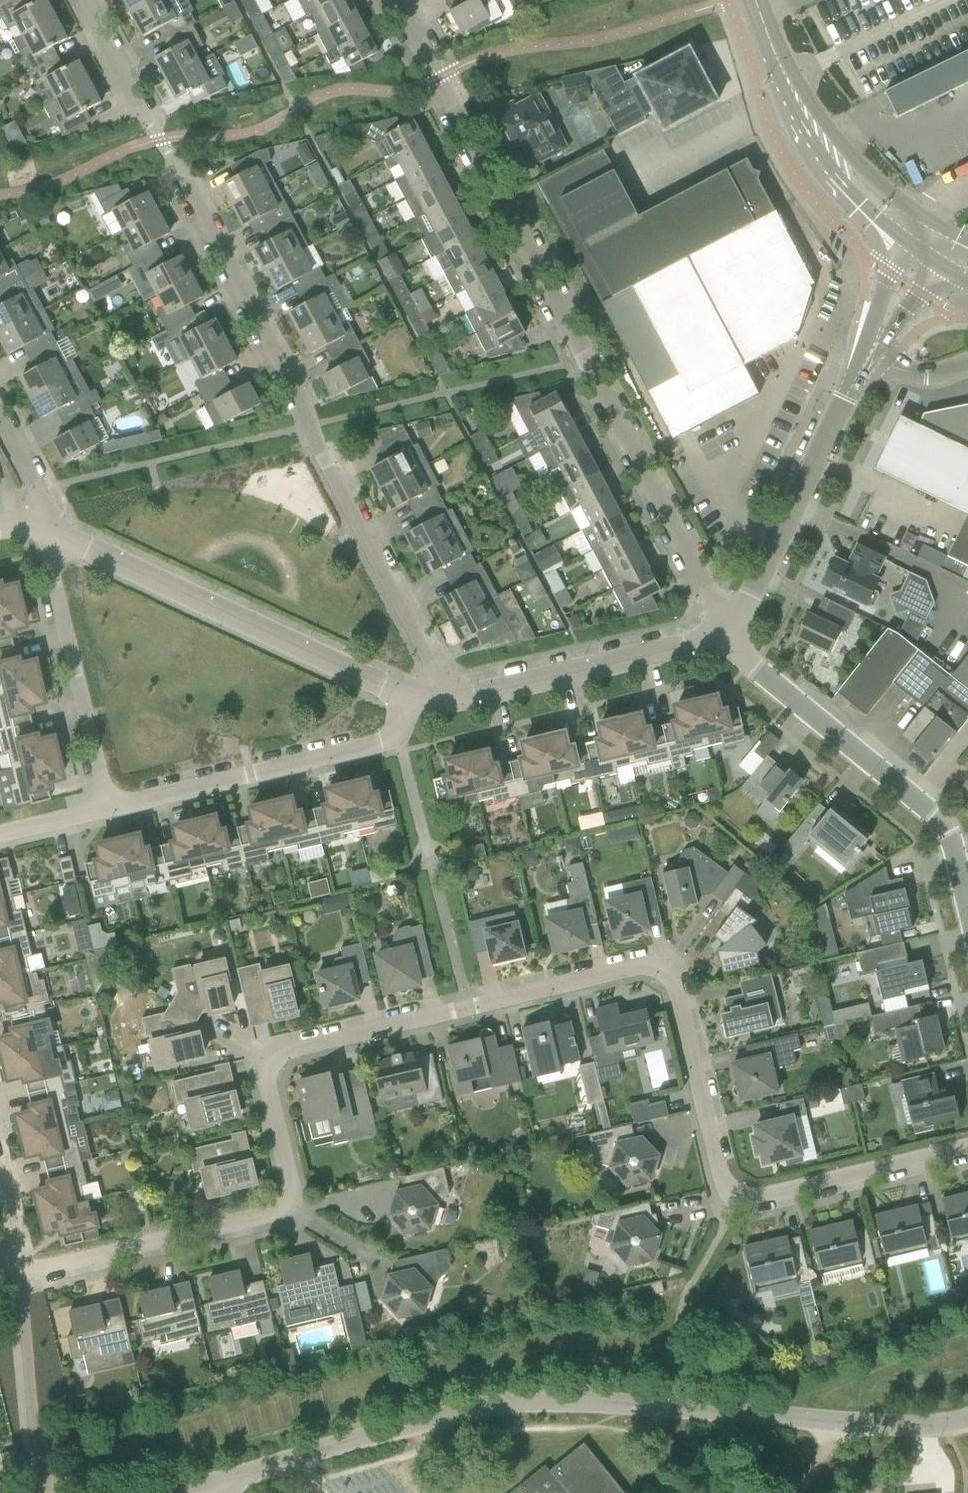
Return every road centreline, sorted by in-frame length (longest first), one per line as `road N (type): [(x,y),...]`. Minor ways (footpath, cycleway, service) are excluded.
road 1 (residential): [(11,1256),(59,1266),(284,1213),(298,1193),(272,1078),(285,1053),(641,967),(664,967),(679,979),(726,1186),(741,1201),(782,1201),(967,1149)]
road 2 (residential): [(177,1492),(446,1420),(526,1407),(893,1428),(967,1419)]
road 3 (residential): [(453,698),(87,0)]
road 4 (residential): [(432,702),(387,690),(49,530)]
road 5 (residential): [(967,910),(949,835),(937,819),(746,660),(726,627)]
road 6 (residential): [(106,811),(383,744),(432,702)]
road 7 (unclassified): [(586,356),(440,80)]
road 8 (residential): [(868,358),(753,595),(726,627)]
road 9 (residential): [(726,627),(586,356)]
road 10 (residential): [(106,811),(56,600),(49,530)]
road 11 (residential): [(726,627),(683,647),(453,698)]
road 12 (secondary): [(831,157),(788,87),(754,0)]
road 13 (residential): [(49,530),(0,416)]
road 14 (secondary): [(831,157),(855,199),(910,247)]
road 15 (secondary): [(932,223),(831,157)]
road 16 (residential): [(910,247),(883,299),(868,358)]

